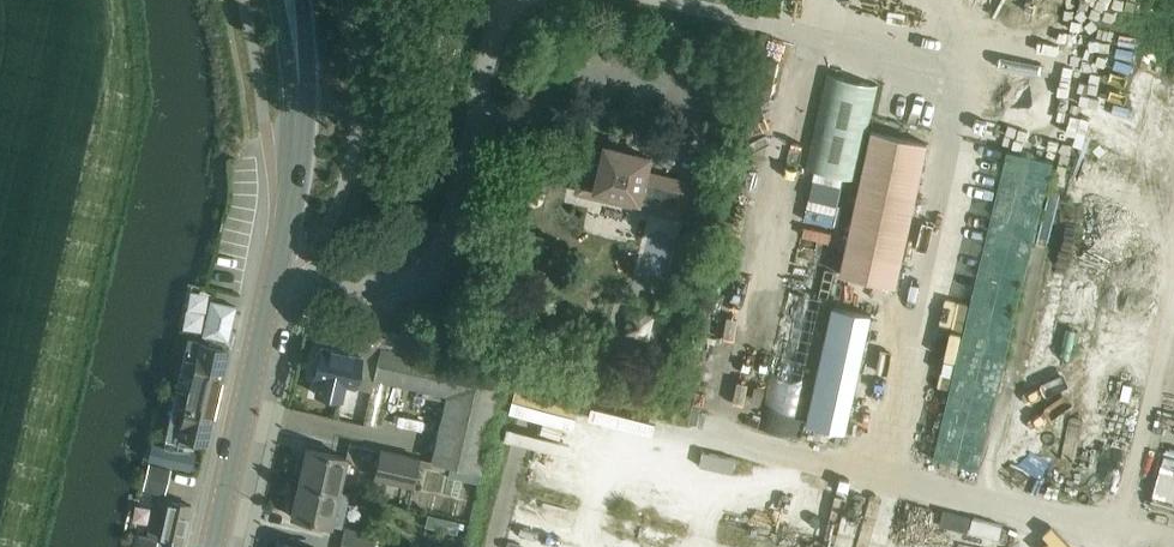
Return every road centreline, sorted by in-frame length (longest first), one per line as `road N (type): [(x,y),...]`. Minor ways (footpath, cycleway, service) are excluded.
road 1 (tertiary): [(214,546),(296,183),(297,54)]

